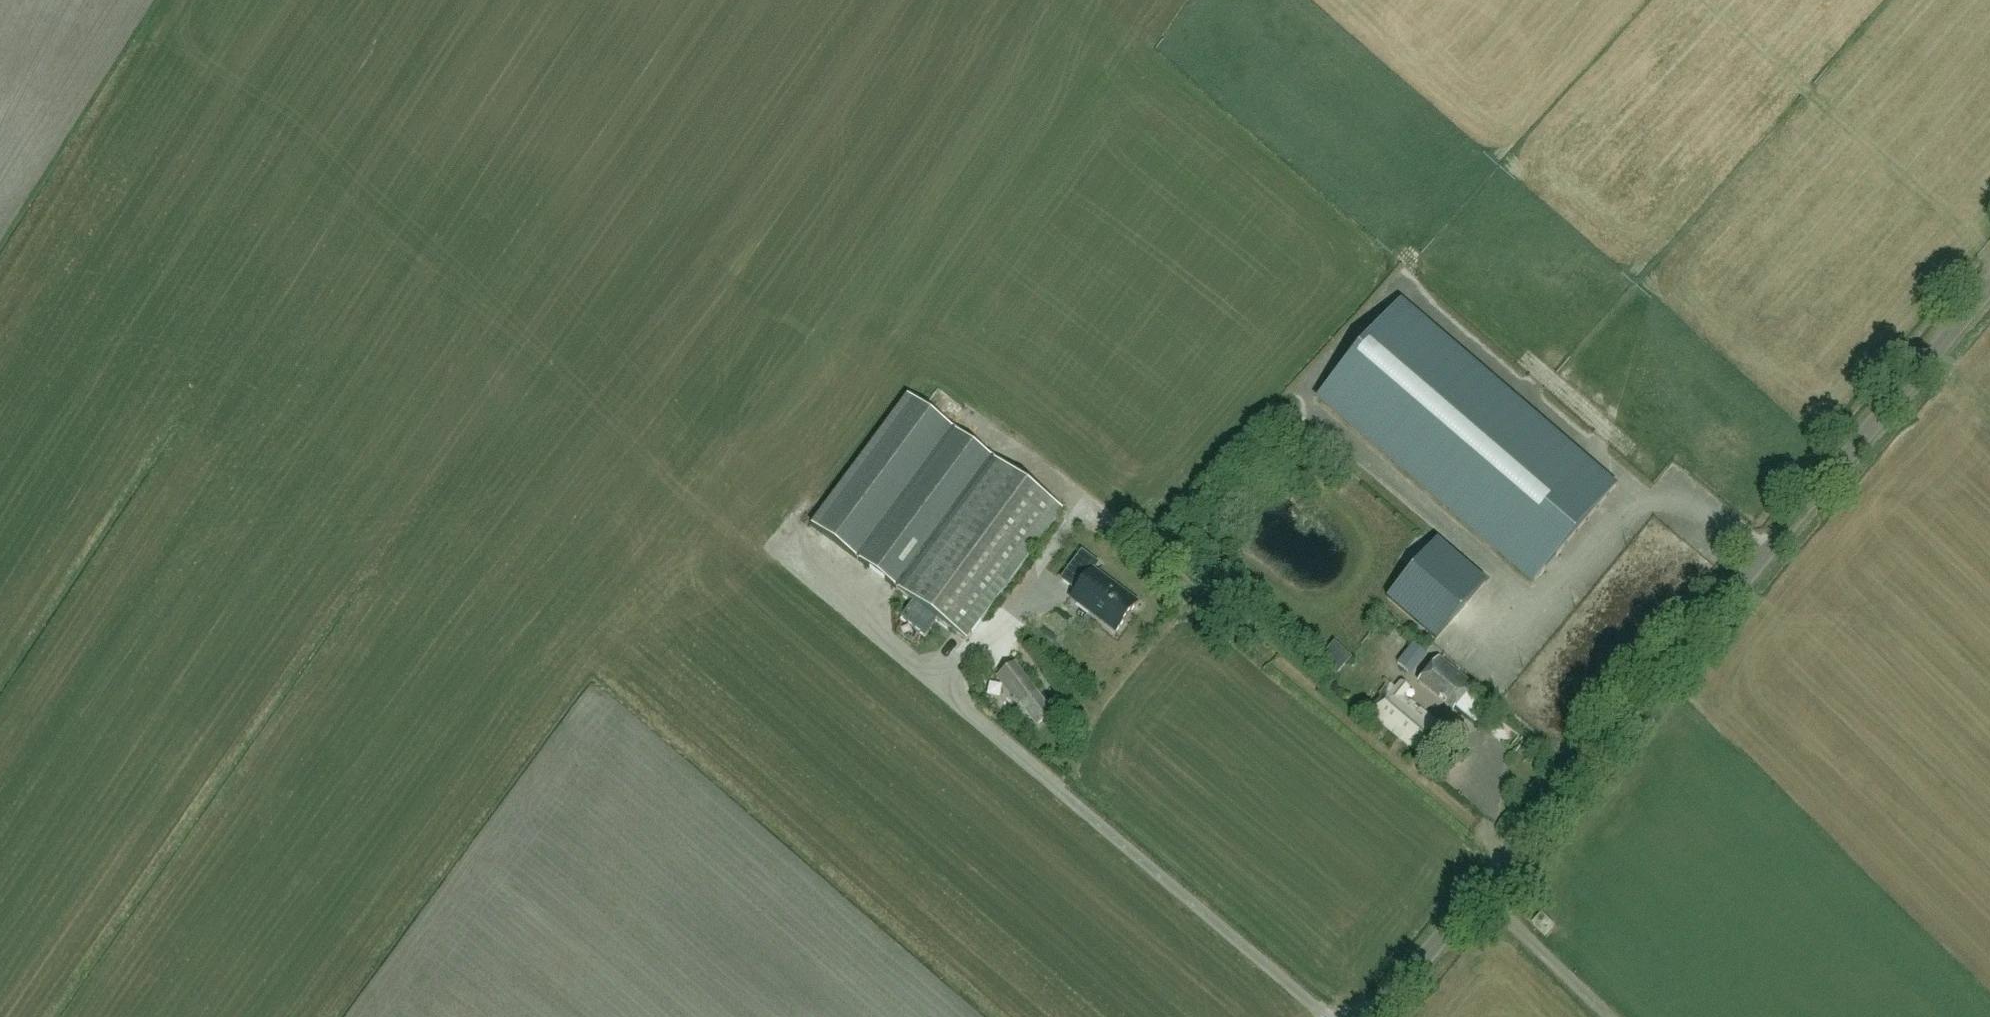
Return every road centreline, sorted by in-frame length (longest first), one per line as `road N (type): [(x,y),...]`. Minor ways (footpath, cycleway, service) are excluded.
road 1 (unclassified): [(1399,1016),(1989,317)]

